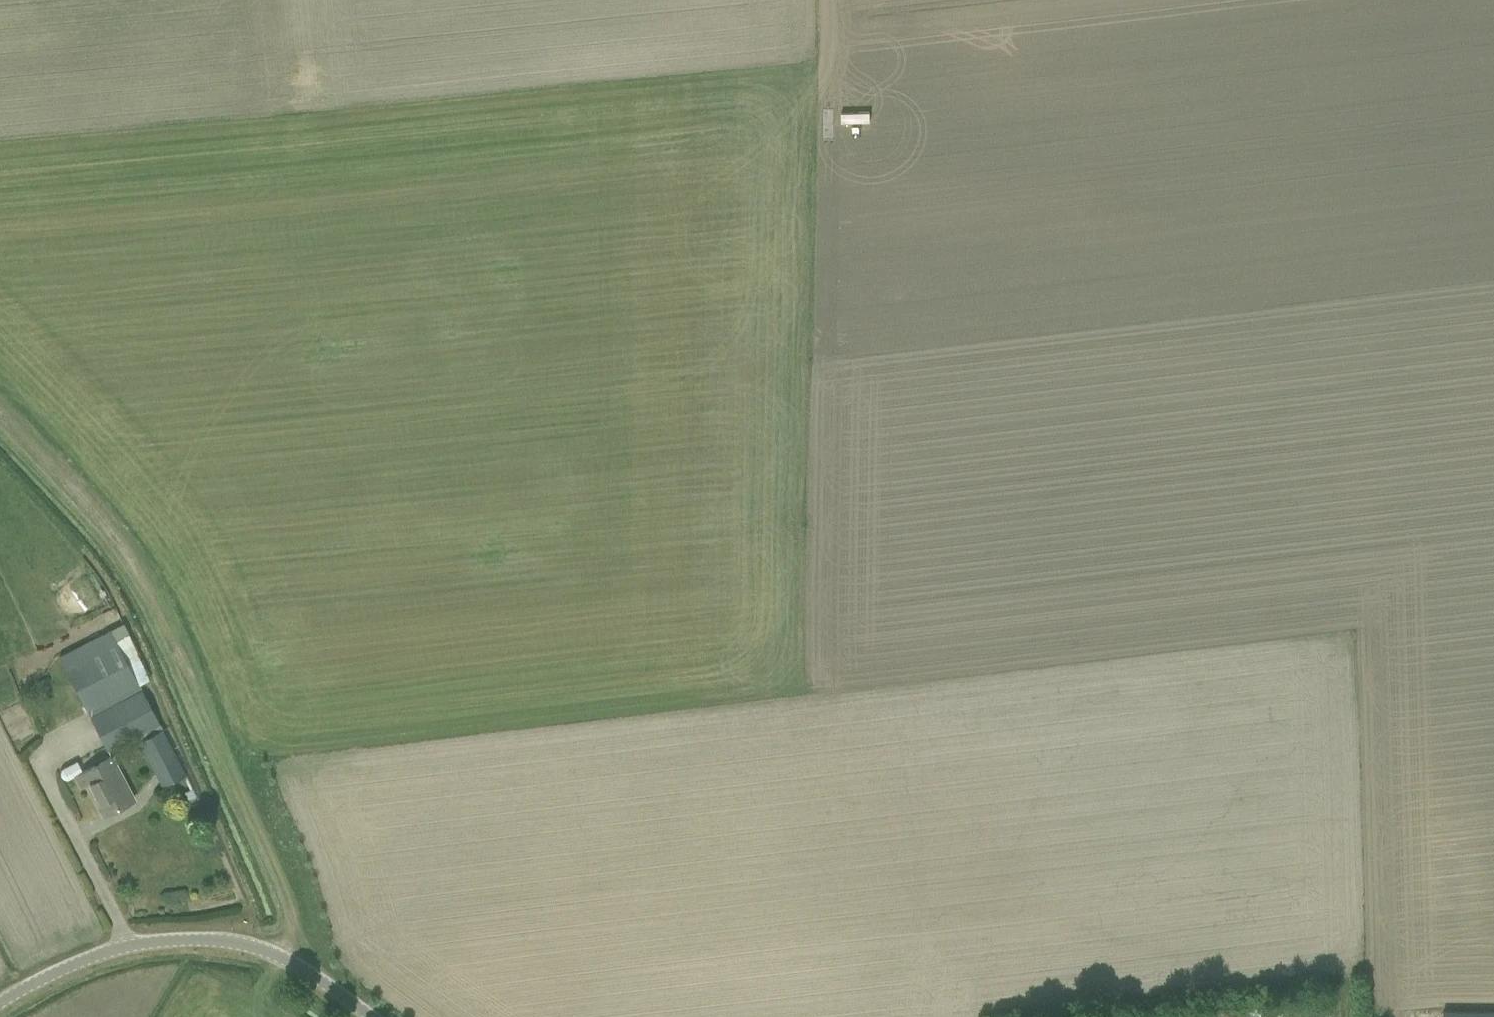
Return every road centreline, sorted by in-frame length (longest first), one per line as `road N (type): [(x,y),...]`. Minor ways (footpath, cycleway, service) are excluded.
road 1 (track): [(298,971),(289,925),(244,816),(132,575),(0,428)]
road 2 (unclassified): [(364,1016),(261,951),(186,943),(80,975),(6,1016)]

